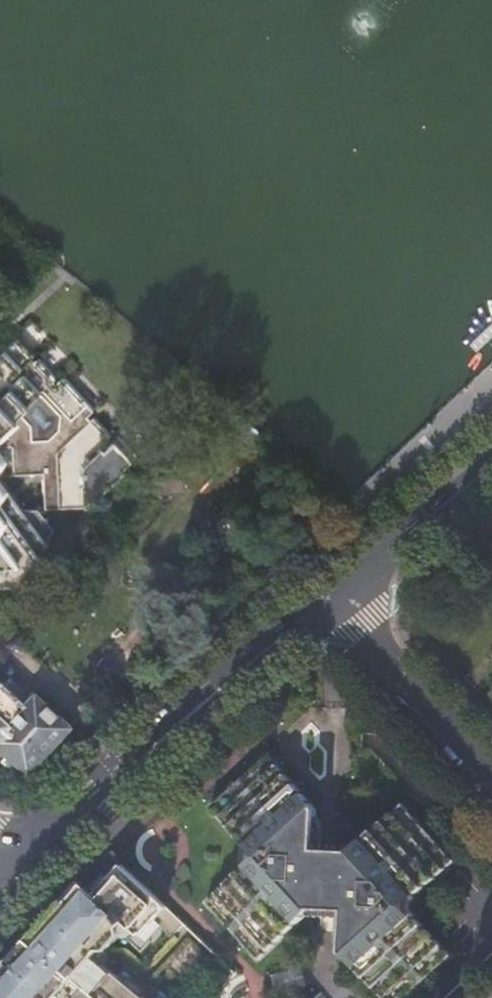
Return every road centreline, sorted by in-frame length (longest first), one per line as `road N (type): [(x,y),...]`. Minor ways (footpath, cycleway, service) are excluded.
road 1 (secondary): [(251,663),(15,847)]
road 2 (secondary): [(62,865),(251,663)]
road 3 (residential): [(491,778),(326,601)]
road 4 (secondary): [(326,601),(491,465)]

